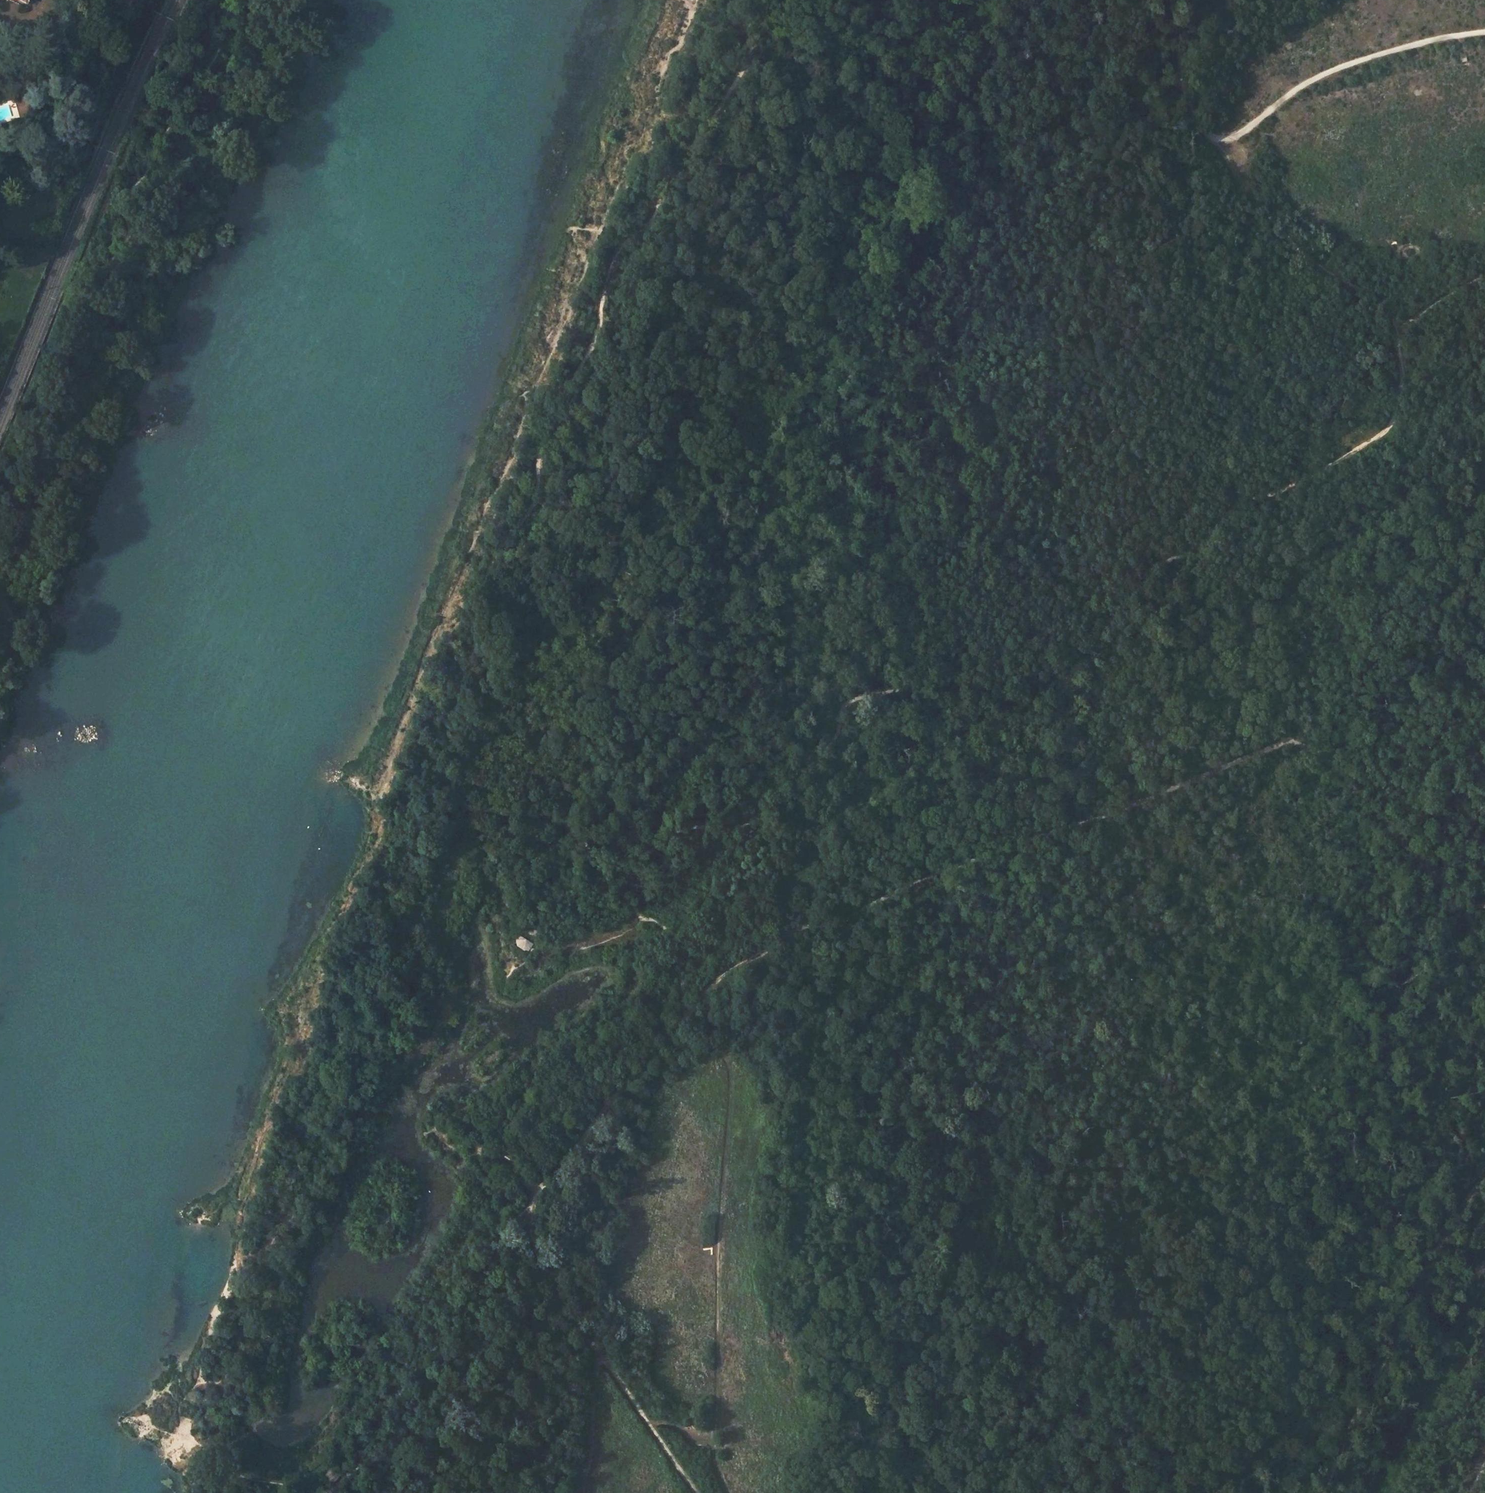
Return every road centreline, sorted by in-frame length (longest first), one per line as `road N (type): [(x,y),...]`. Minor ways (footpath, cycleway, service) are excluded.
road 1 (track): [(1484,1173),(1412,1290),(1327,1492)]

